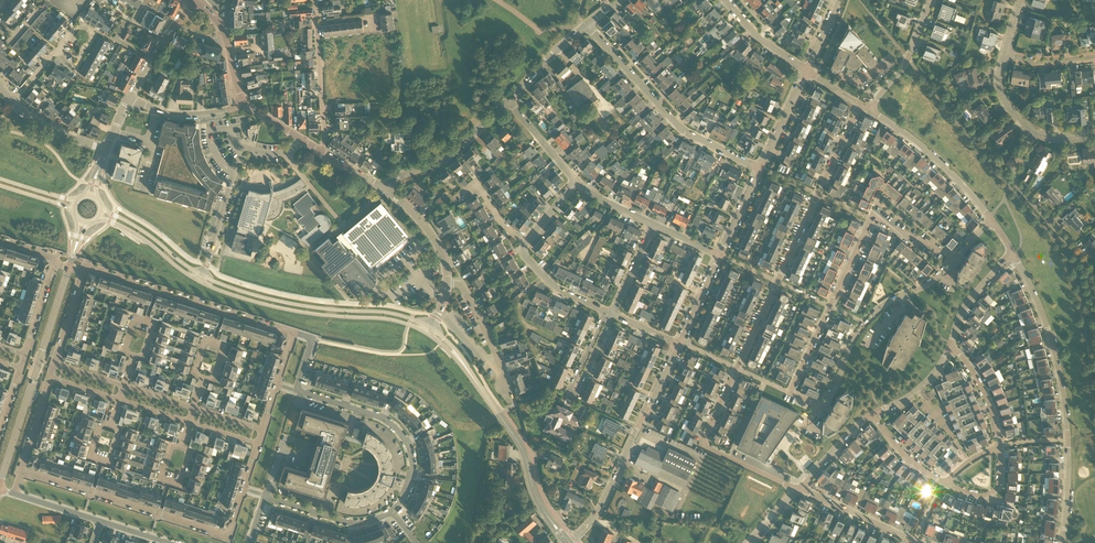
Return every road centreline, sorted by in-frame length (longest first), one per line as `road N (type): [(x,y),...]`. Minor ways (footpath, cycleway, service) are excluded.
road 1 (residential): [(799,490),(706,447),(705,437),(860,104)]
road 2 (residential): [(21,470),(230,539),(258,443)]
road 3 (residential): [(1063,542),(1064,393),(1042,309),(1014,254)]
road 4 (residential): [(955,259),(872,219),(791,393)]
road 5 (tertiary): [(569,542),(538,499),(519,443),(463,364),(429,331)]
road 6 (tertiary): [(199,281),(284,310),(429,331)]
road 7 (residential): [(791,393),(825,404),(866,323),(955,259)]
road 8 (tertiary): [(429,331),(399,315),(303,306),(202,275)]
road 9 (residential): [(761,169),(685,132),(587,25)]
road 10 (residential): [(569,542),(600,510),(680,344)]
road 11 (tertiary): [(0,482),(70,267)]
road 12 (residential): [(296,333),(83,271)]
road 13 (residential): [(390,511),(412,476),(400,433),(370,414),(296,390)]
road 14 (residential): [(1032,134),(1015,180),(1089,265),(1094,294)]
road 15 (residential): [(249,542),(264,496),(350,522),(390,511)]
road 16 (residential): [(605,312),(572,394),(611,314)]
road 17 (residential): [(992,221),(952,174),(870,111)]
road 18 (residential): [(381,187),(441,160),(508,101)]
road 19 (residential): [(320,151),(315,0)]
road 20 (residential): [(449,282),(461,286),(483,328),(515,406)]
road 21 (residential): [(870,111),(903,70),(931,0)]
road 22 (residential): [(913,542),(799,490)]
road 23 (tertiary): [(449,282),(432,234),(381,187)]

